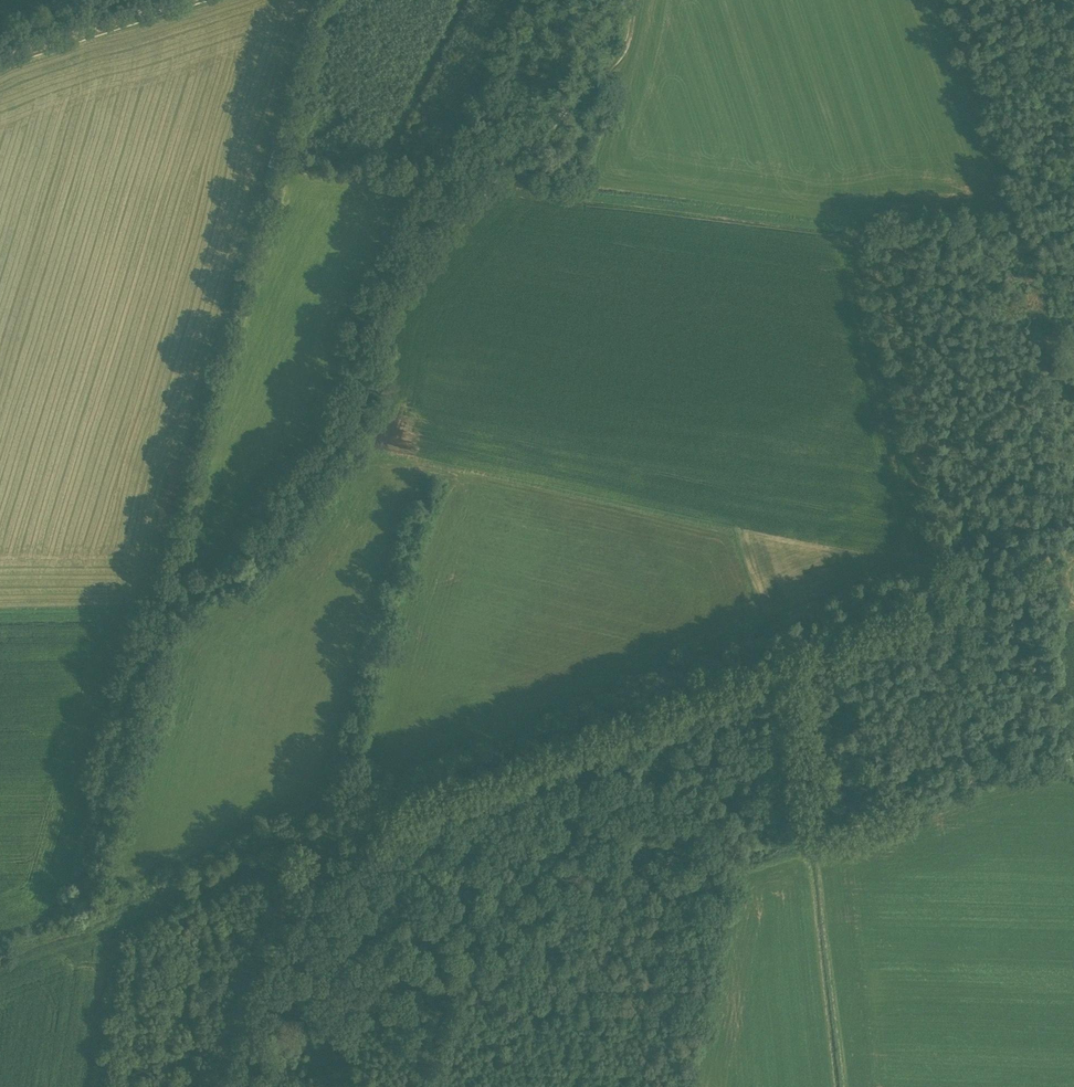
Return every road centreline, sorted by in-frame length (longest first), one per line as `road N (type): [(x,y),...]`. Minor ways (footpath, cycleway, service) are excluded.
road 1 (track): [(204,0),(0,65)]

